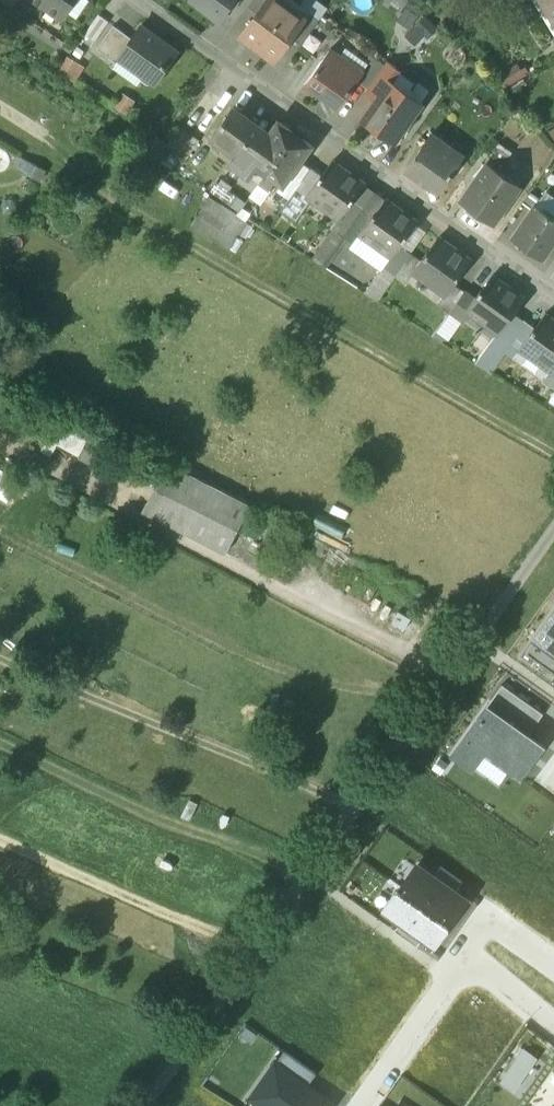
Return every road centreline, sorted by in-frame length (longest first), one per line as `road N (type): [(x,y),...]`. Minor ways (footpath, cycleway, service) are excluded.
road 1 (track): [(147,1105),(553,528)]
road 2 (track): [(553,456),(99,195),(49,140),(0,109)]
road 3 (residential): [(137,0),(553,300)]
road 4 (track): [(453,678),(0,448)]
road 5 (track): [(357,811),(0,660)]
road 6 (residential): [(463,961),(361,1105)]
road 7 (residential): [(553,967),(493,925),(463,961)]

